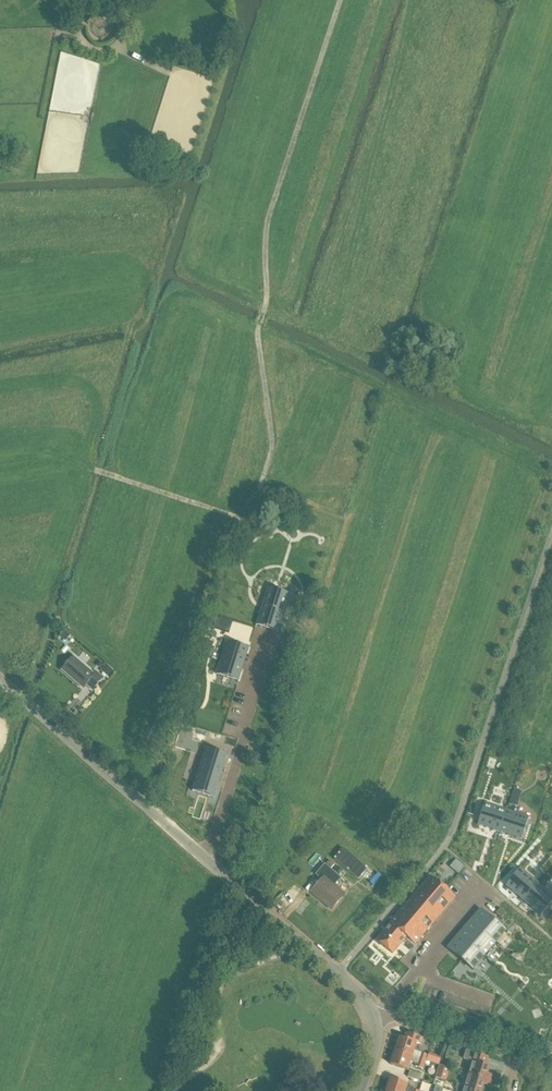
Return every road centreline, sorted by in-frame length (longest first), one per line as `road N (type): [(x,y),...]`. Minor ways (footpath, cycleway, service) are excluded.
road 1 (track): [(93,471),(218,513),(254,499),(273,446),(258,334),(267,226),(340,0)]
road 2 (tertiary): [(372,1020),(337,972),(0,679)]
road 3 (residential): [(507,1090),(519,1056),(401,1016),(372,1020)]

